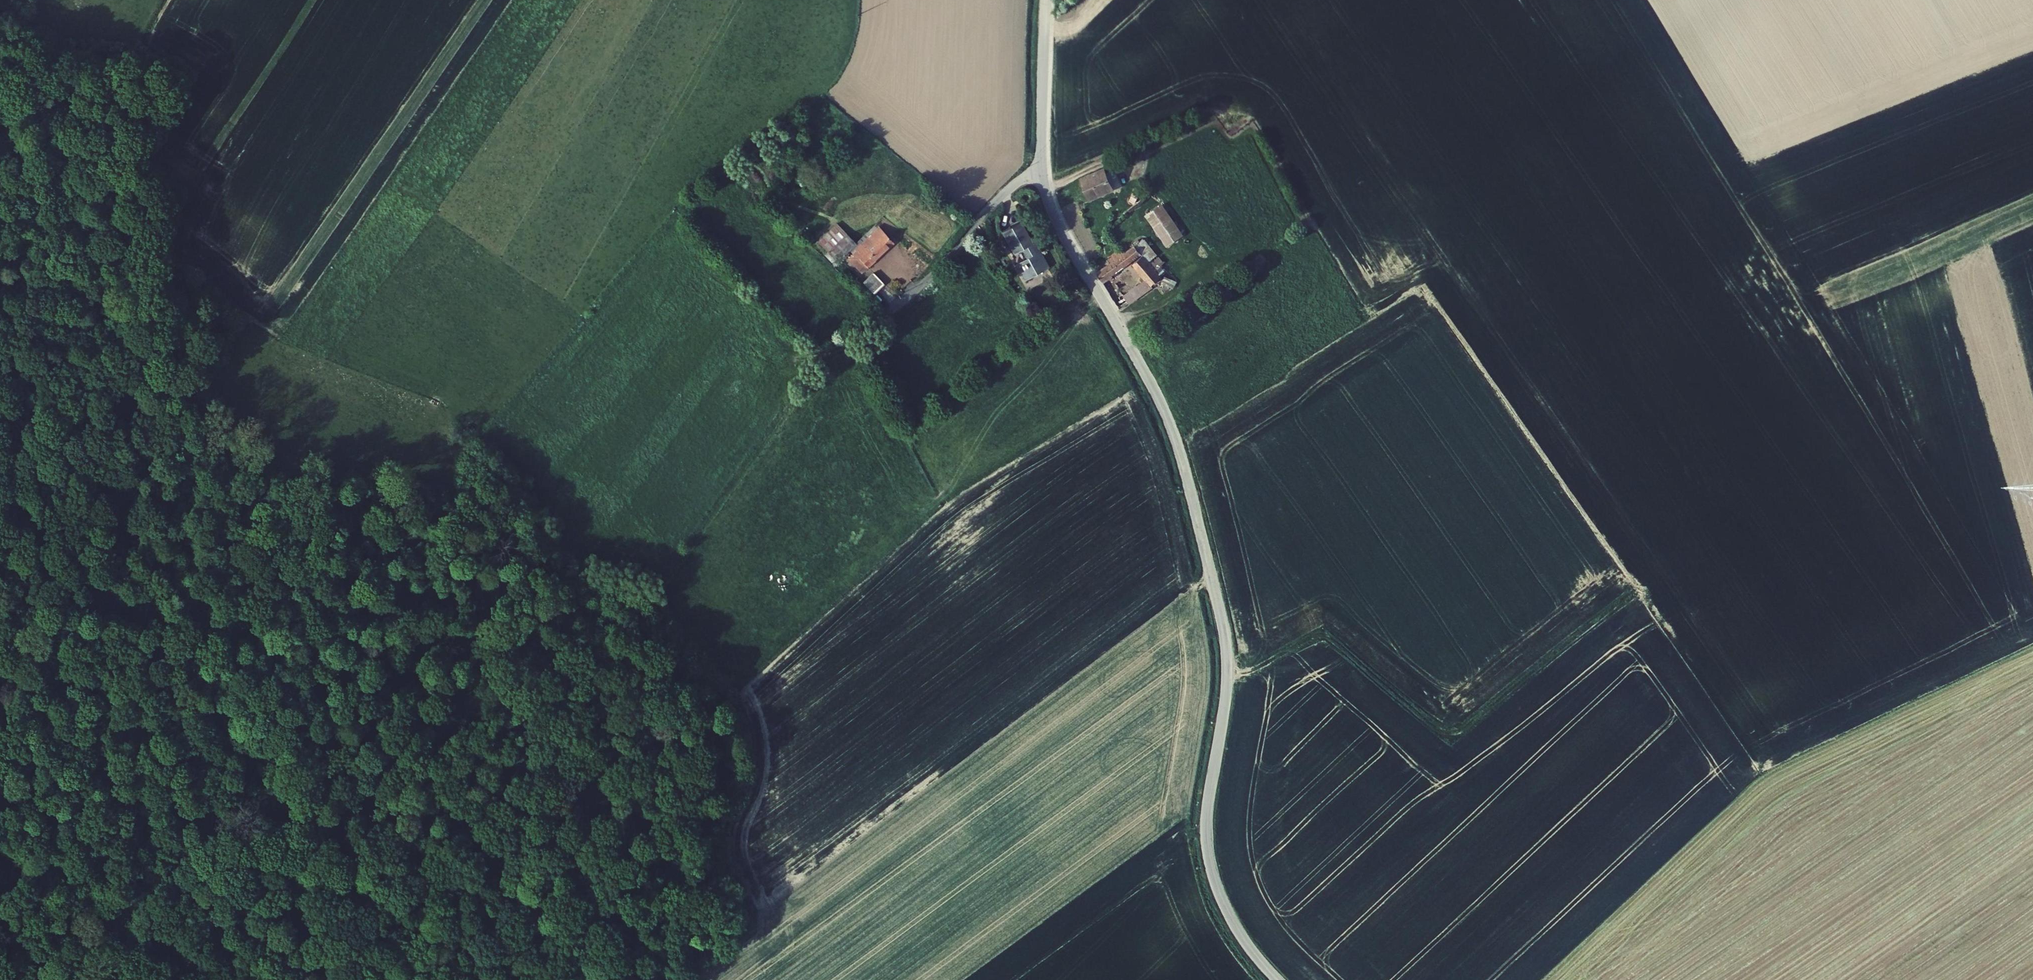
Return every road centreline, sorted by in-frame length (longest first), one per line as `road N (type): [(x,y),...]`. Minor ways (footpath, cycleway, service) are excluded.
road 1 (residential): [(1042,164),(1053,214),(1160,402),(1182,459),(1227,656),(1207,806),(1208,859),(1235,927),(1275,979)]
road 2 (track): [(52,979),(503,547)]
road 3 (track): [(197,338),(0,509)]
road 4 (unclassified): [(1042,164),(1006,188),(909,295)]
road 5 (residential): [(1047,0),(1042,164)]

